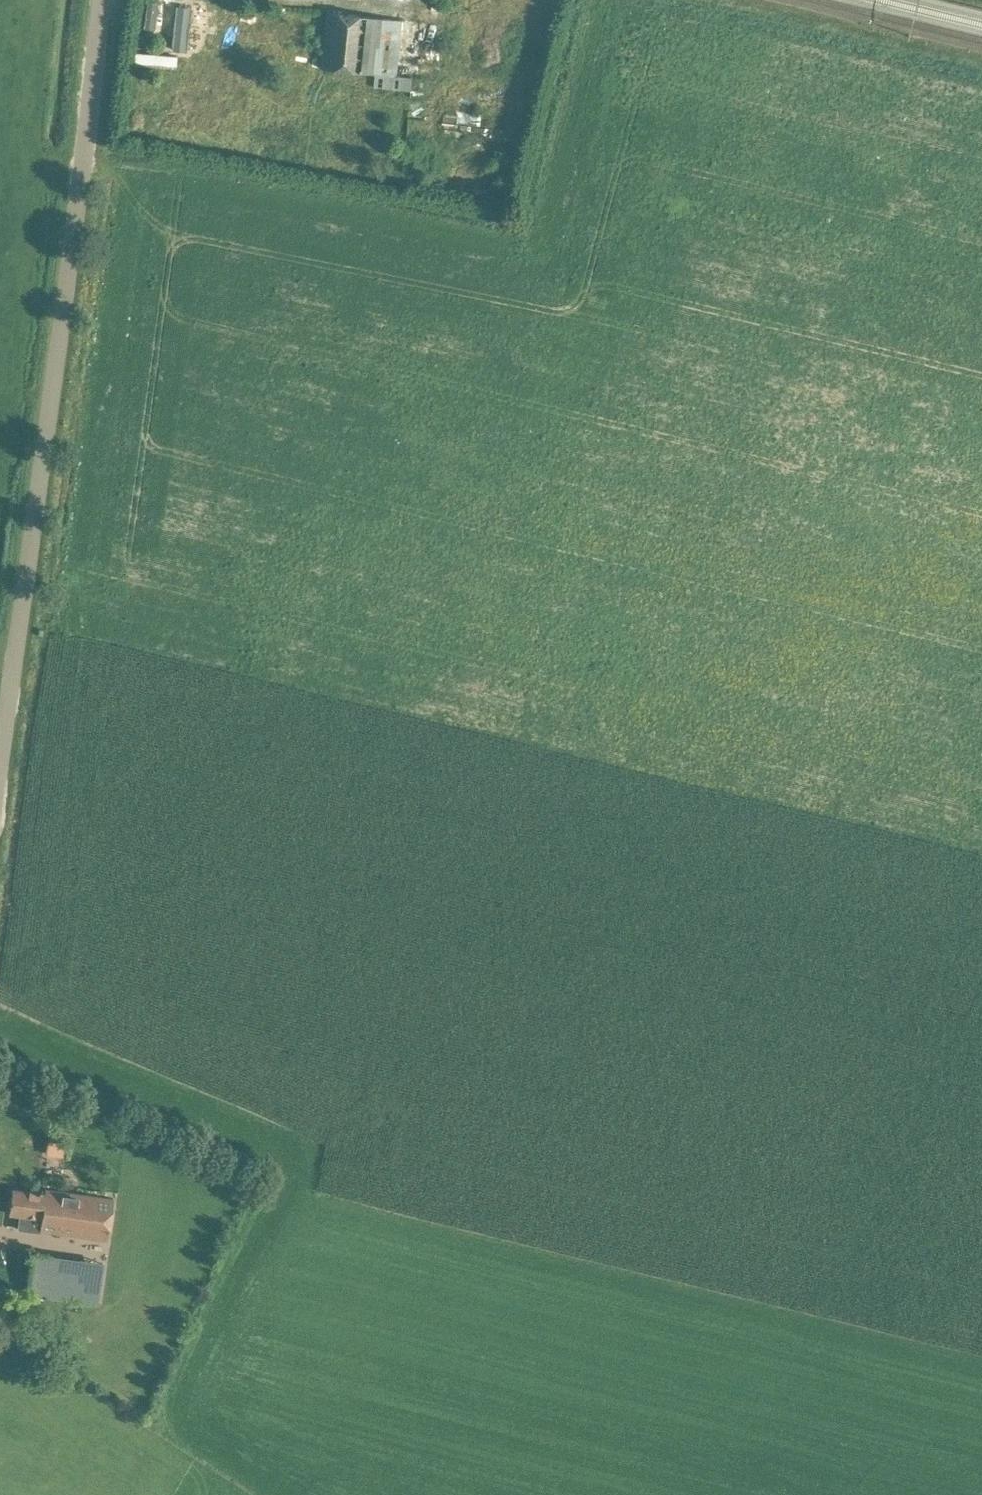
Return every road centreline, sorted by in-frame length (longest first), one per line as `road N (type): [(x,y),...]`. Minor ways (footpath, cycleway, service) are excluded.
road 1 (unclassified): [(0,756),(102,0)]

